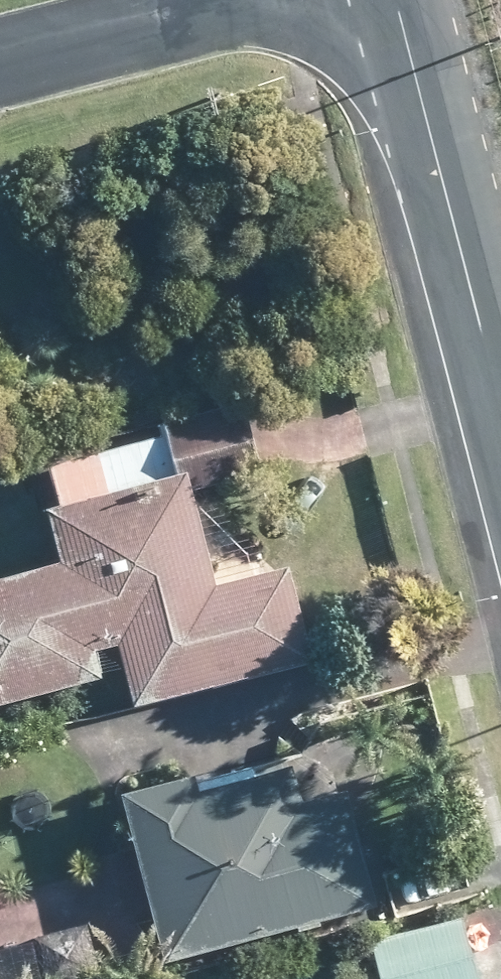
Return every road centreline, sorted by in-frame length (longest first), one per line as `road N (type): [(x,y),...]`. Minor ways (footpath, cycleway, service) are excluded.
road 1 (residential): [(500,412),(396,0)]
road 2 (residential): [(0,67),(259,0)]

